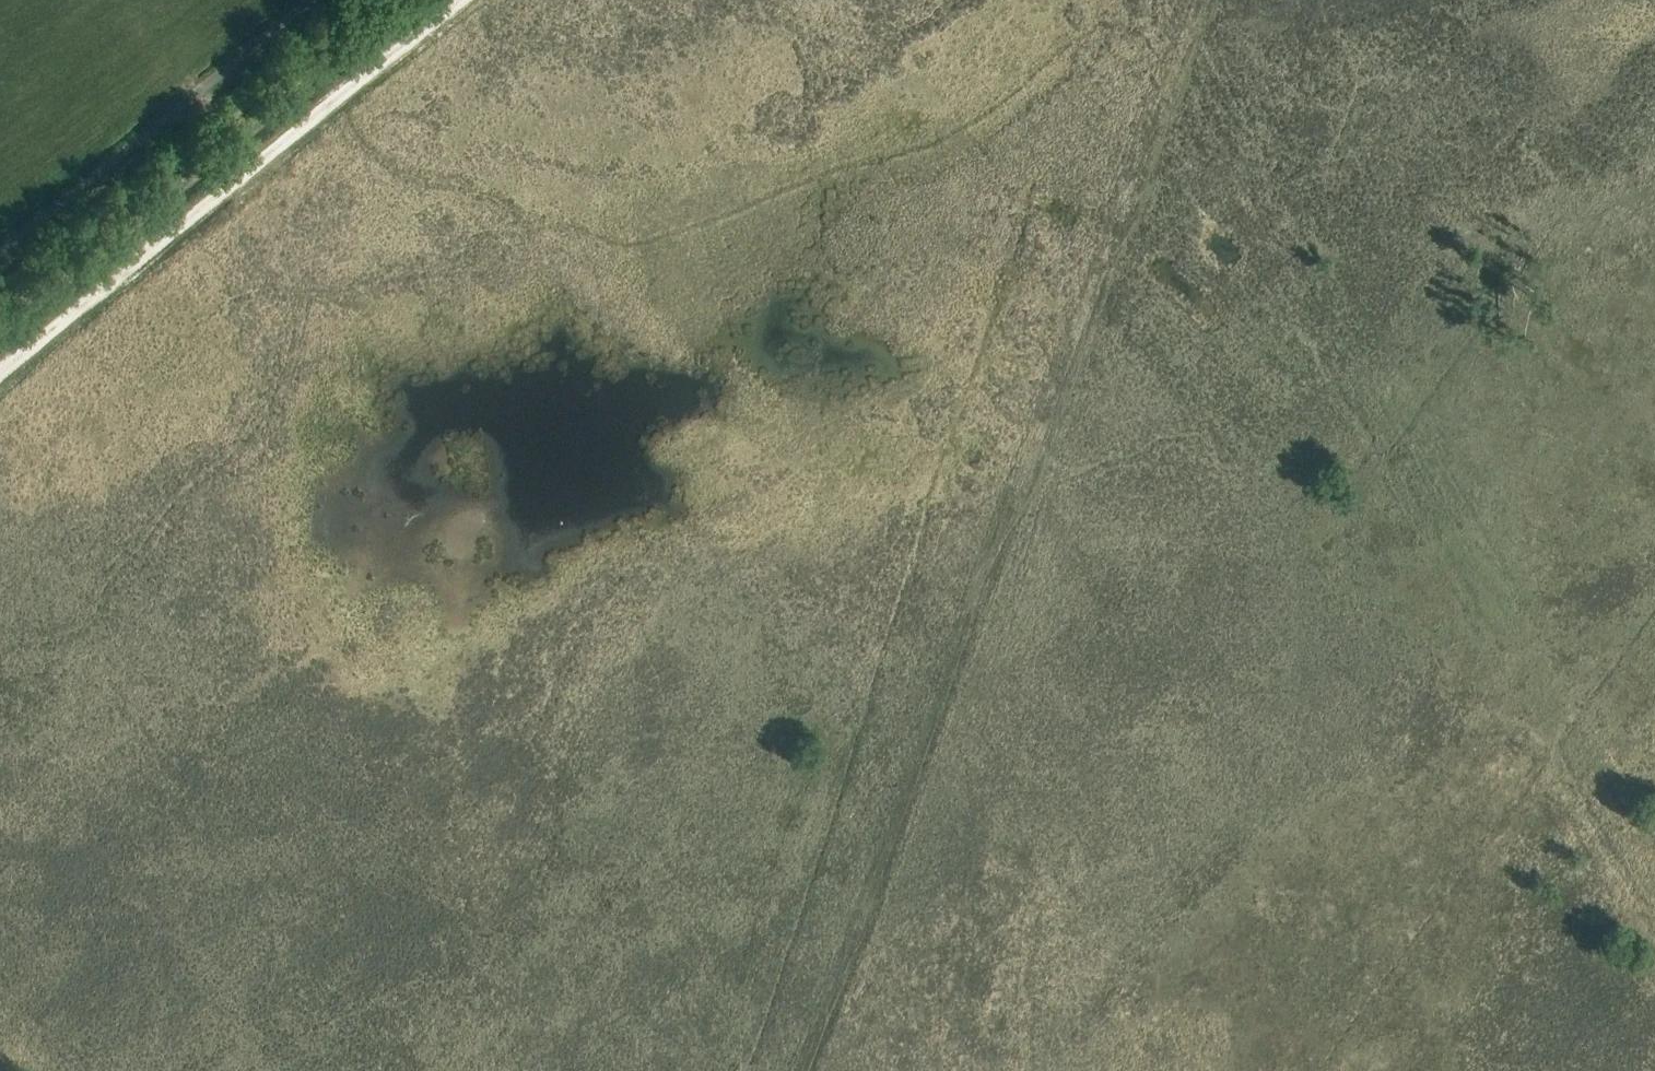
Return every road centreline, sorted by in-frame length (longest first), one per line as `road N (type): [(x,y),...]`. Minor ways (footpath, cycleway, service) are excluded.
road 1 (track): [(0,374),(462,0)]

